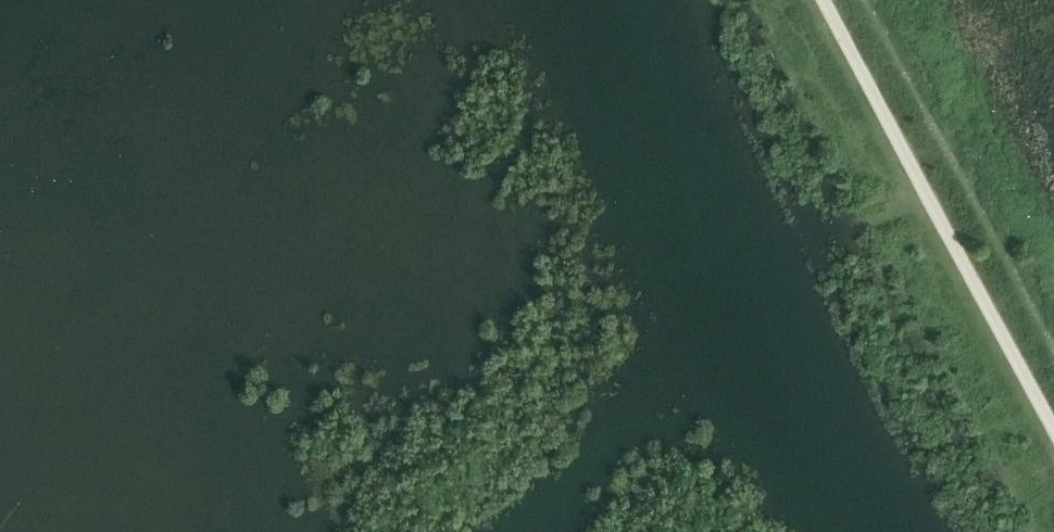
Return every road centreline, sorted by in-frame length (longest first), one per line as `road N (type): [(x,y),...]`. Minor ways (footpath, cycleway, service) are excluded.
road 1 (track): [(1053,431),(825,3)]

